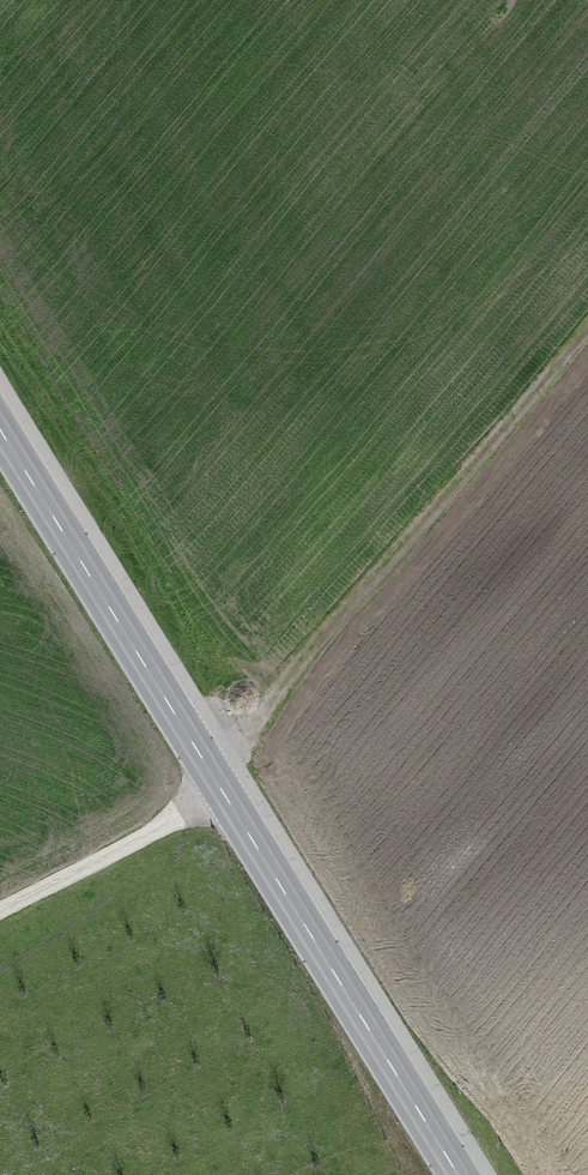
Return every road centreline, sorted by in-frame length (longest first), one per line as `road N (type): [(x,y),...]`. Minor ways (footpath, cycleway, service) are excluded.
road 1 (secondary): [(459,1174),(0,431)]
road 2 (track): [(0,910),(171,822),(587,321)]

